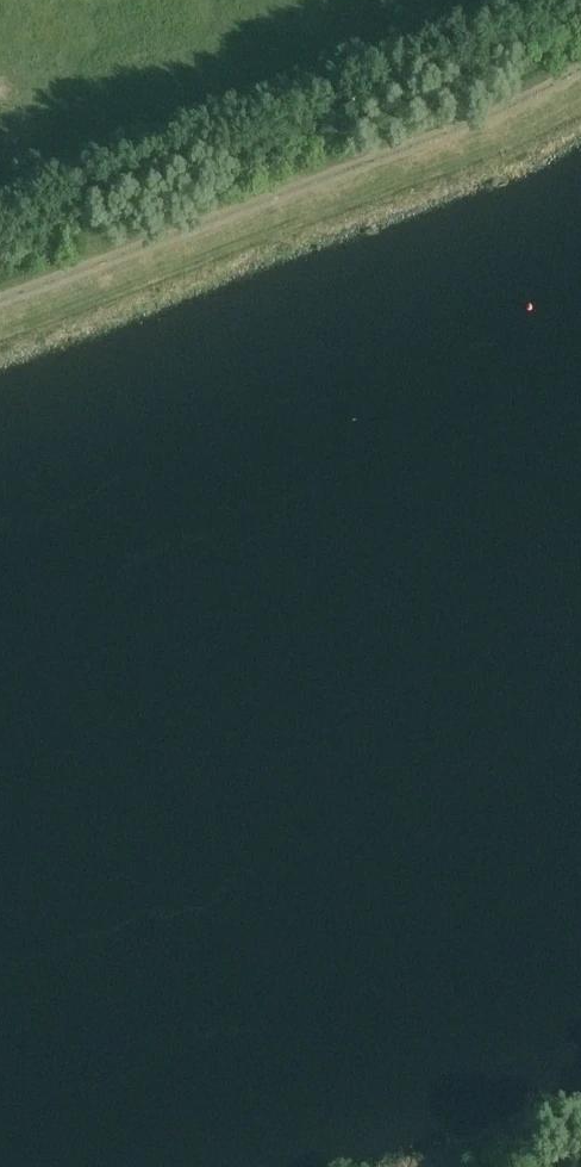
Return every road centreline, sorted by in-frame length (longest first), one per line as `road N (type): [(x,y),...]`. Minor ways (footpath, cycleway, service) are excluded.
road 1 (unclassified): [(0,302),(482,122),(580,70)]

